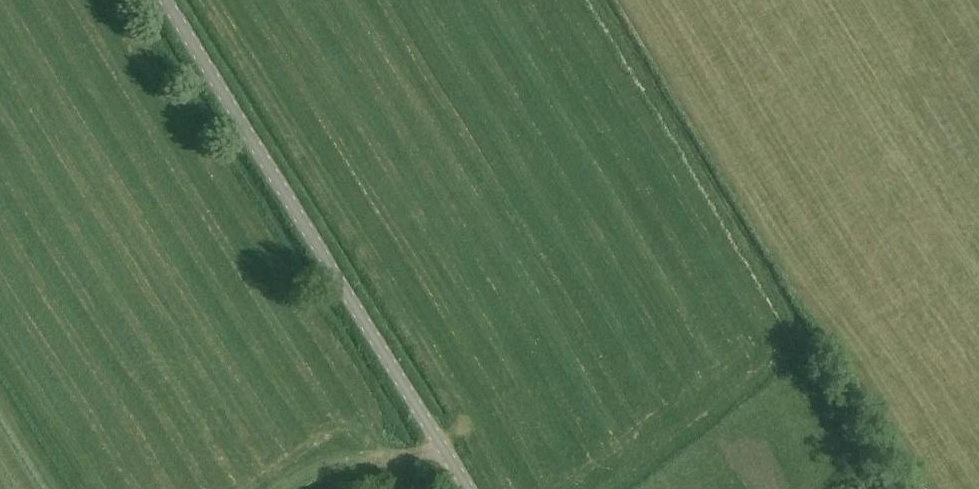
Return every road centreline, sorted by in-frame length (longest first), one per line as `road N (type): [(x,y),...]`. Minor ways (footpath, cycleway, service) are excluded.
road 1 (unclassified): [(468,488),(167,0)]

